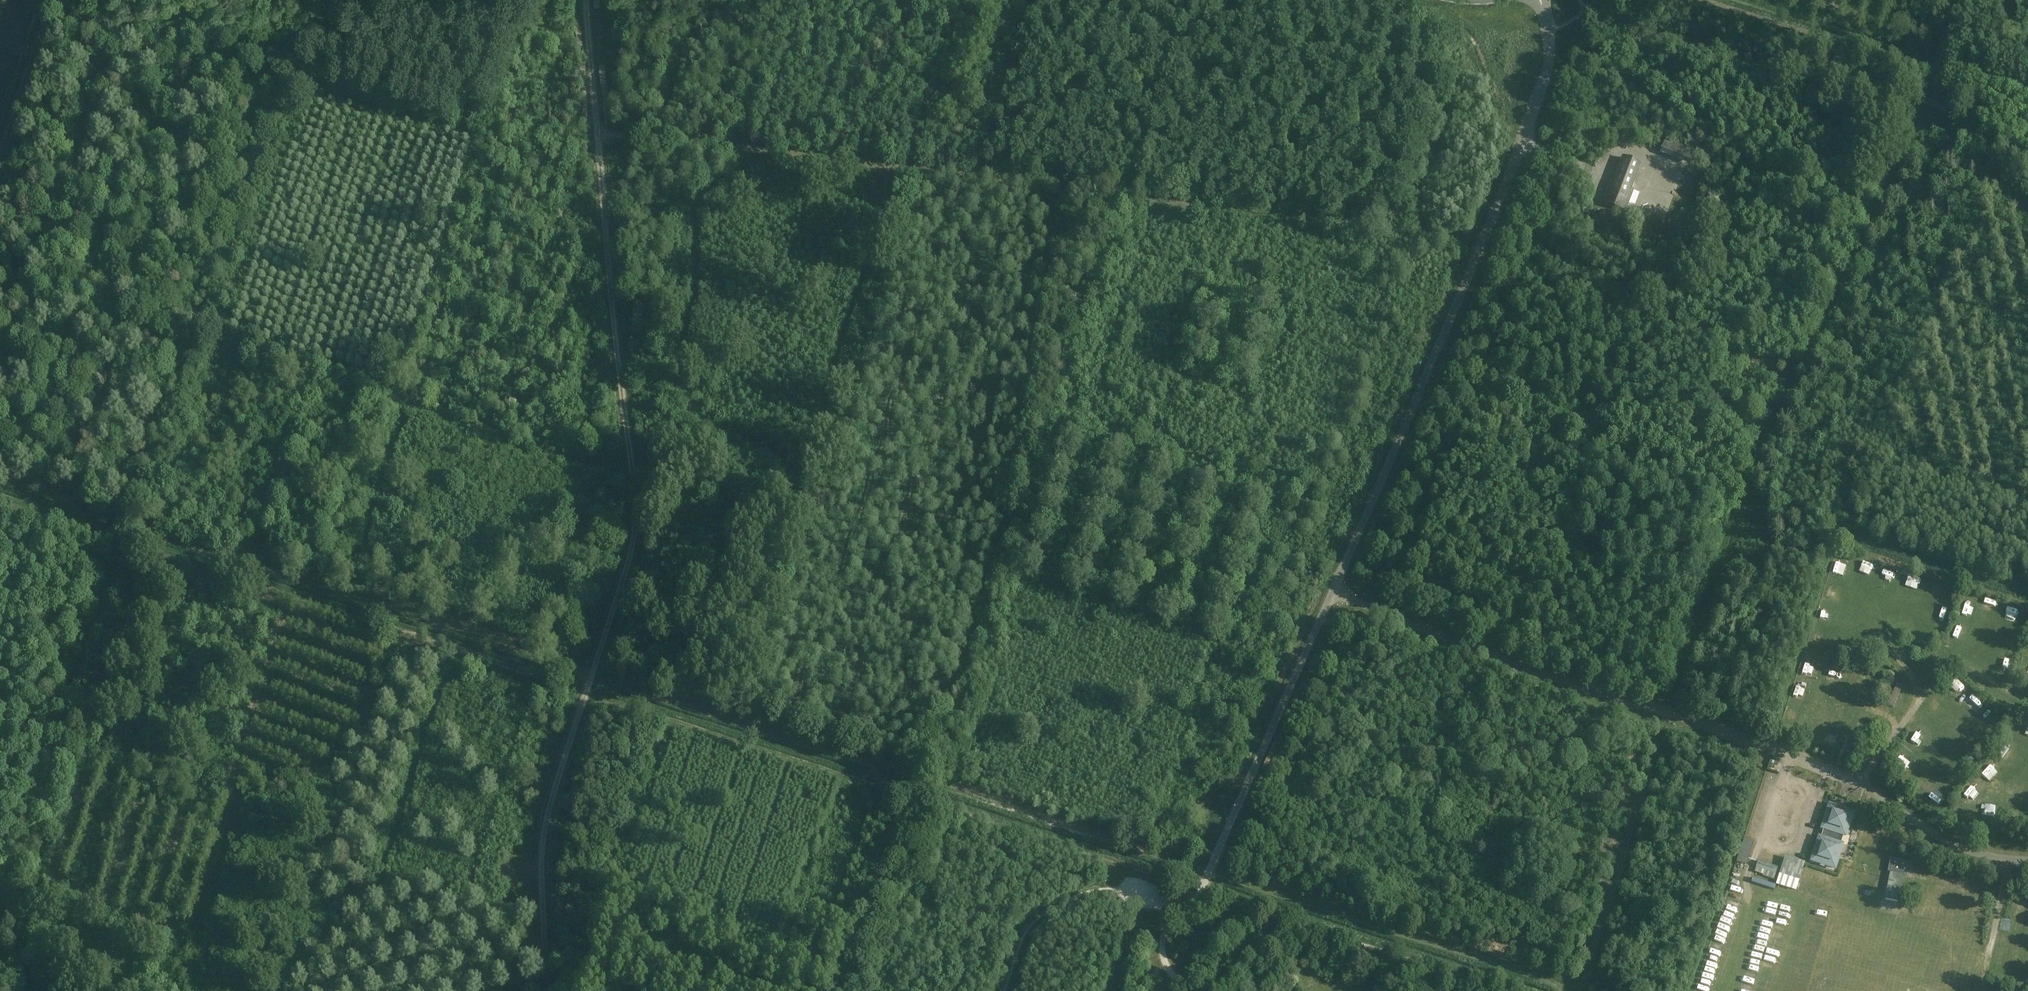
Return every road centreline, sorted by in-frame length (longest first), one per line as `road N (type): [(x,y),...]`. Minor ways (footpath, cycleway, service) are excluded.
road 1 (track): [(1584,990),(1668,713),(1764,446),(1914,144),(1955,0)]
road 2 (track): [(589,0),(638,510),(635,549),(548,825),(552,990)]
road 3 (track): [(942,807),(548,672),(538,653),(70,508)]
road 4 (track): [(600,132),(1484,238)]
road 5 (track): [(198,319),(151,532),(20,975),(22,990)]
road 6 (unclassified): [(1332,591),(1535,107),(1548,65),(1540,0)]
road 7 (unclassified): [(1766,748),(1529,671),(1332,591)]
road 8 (track): [(1563,990),(1236,882),(1204,883)]
road 9 (unclassified): [(1204,883),(1332,591)]
road 10 (track): [(1204,883),(1118,867),(1009,830)]
road 11 (track): [(0,145),(44,0)]

